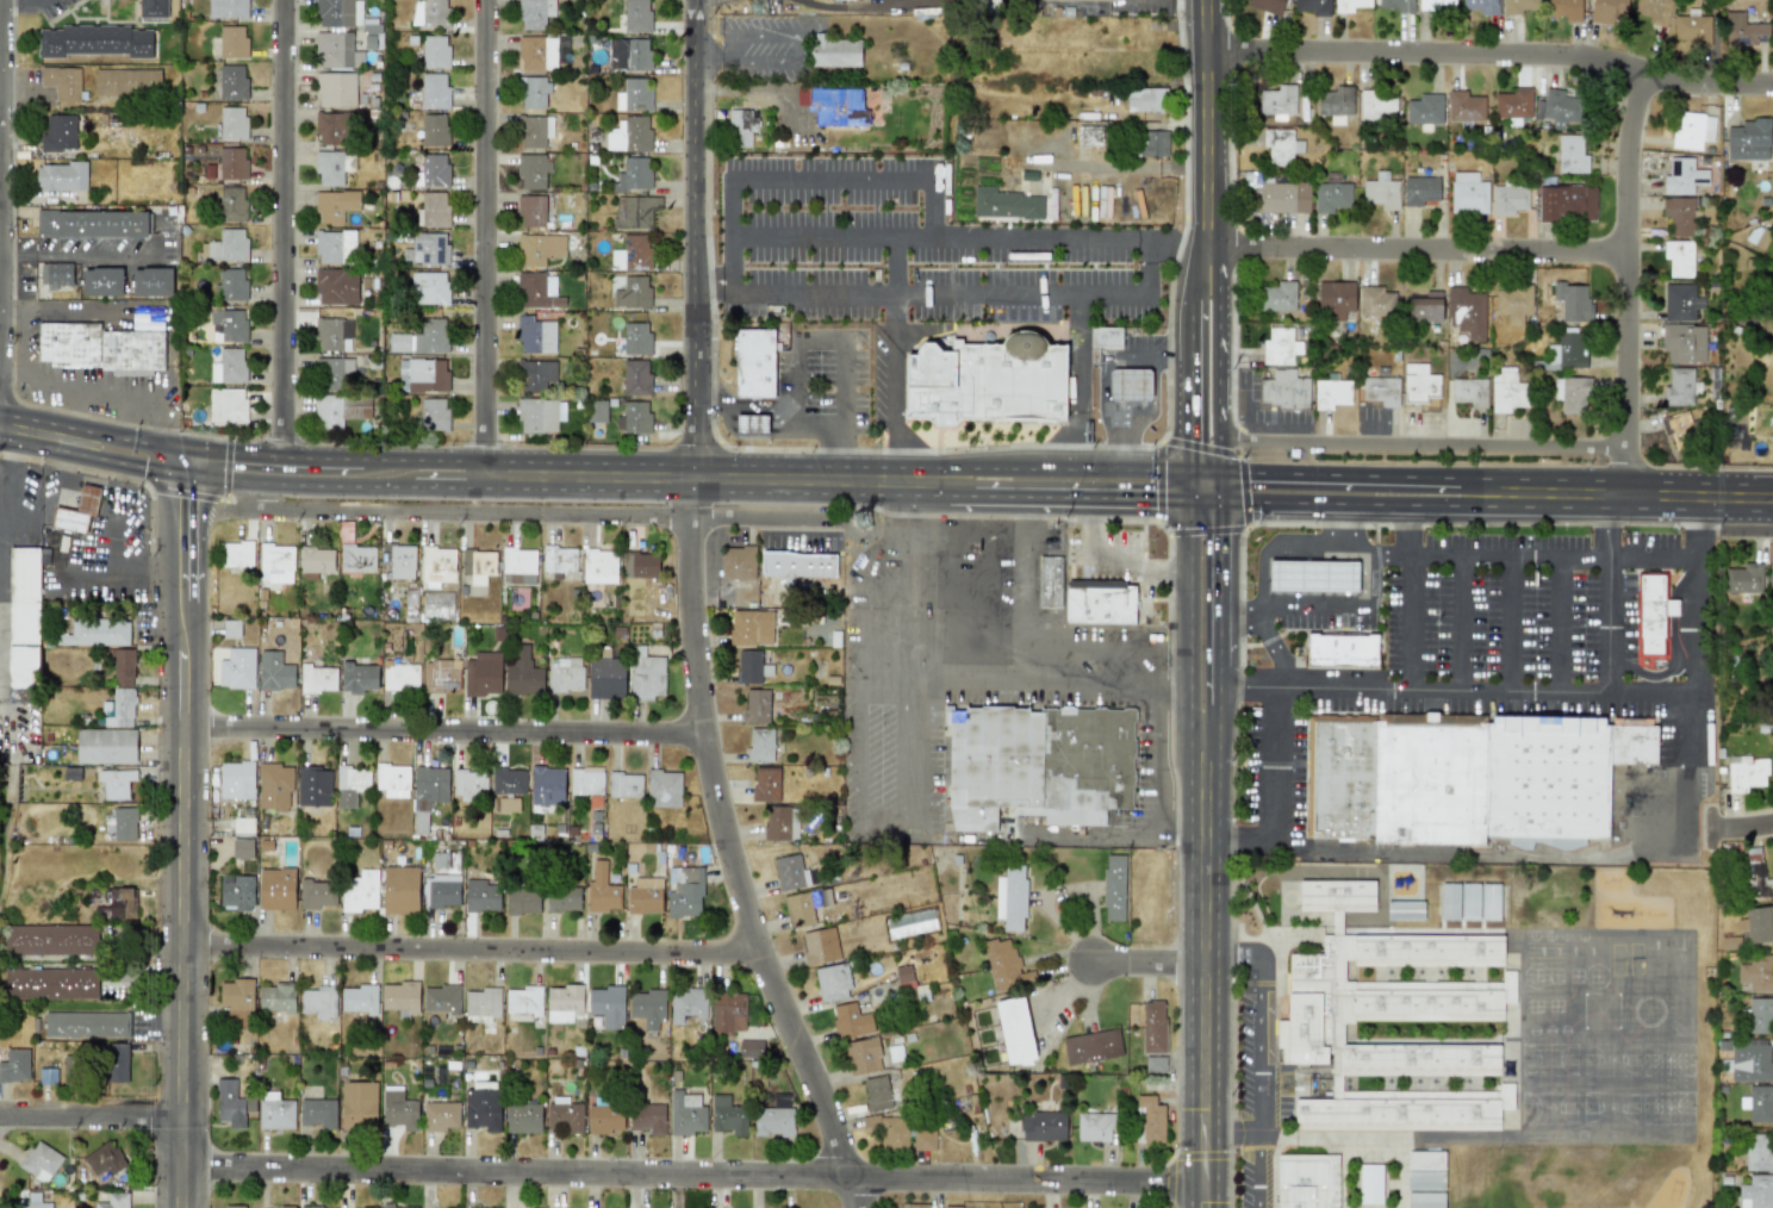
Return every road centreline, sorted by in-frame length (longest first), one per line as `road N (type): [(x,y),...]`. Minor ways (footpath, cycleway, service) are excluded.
road 1 (residential): [(855,1207),(835,1137),(744,910),(702,730),(690,586),(693,0)]
road 2 (residential): [(183,1166),(1202,1181)]
road 3 (tertiary): [(183,1207),(186,463)]
road 4 (secondary): [(186,463),(907,481)]
road 5 (residential): [(241,468),(262,510),(835,518)]
road 6 (residential): [(185,947),(757,948)]
road 7 (residential): [(1209,50),(1576,63),(1702,91),(1772,93)]
road 8 (residential): [(185,727),(702,730)]
road 9 (secondary): [(1203,1207),(1203,724)]
road 10 (residential): [(484,475),(485,0)]
road 11 (residential): [(281,472),(282,0)]
road 12 (residential): [(1626,492),(1628,157),(1643,75)]
road 13 (residential): [(1209,249),(1625,250)]
road 14 (residential): [(1626,446),(1219,438)]
road 15 (secondary): [(1219,502),(1464,505),(1508,490)]
road 16 (secondary): [(907,481),(946,494),(1192,500)]
road 17 (secondary): [(1190,472),(948,468),(907,481)]
road 18 (secondary): [(1508,490),(1772,493)]
road 19 (tertiary): [(1209,249),(1208,0)]
road 20 (secondary): [(1458,477),(1219,472)]
road 21 (tertiary): [(1219,472),(1221,264),(1209,249)]
road 22 (secondary): [(1192,500),(1190,698),(1203,724)]
road 23 (secondary): [(0,420),(186,463)]
road 24 (residential): [(0,1116),(185,1117)]
road 25 (tertiary): [(1192,299),(1190,472)]
road 26 (secondary): [(1207,665),(1219,502)]

